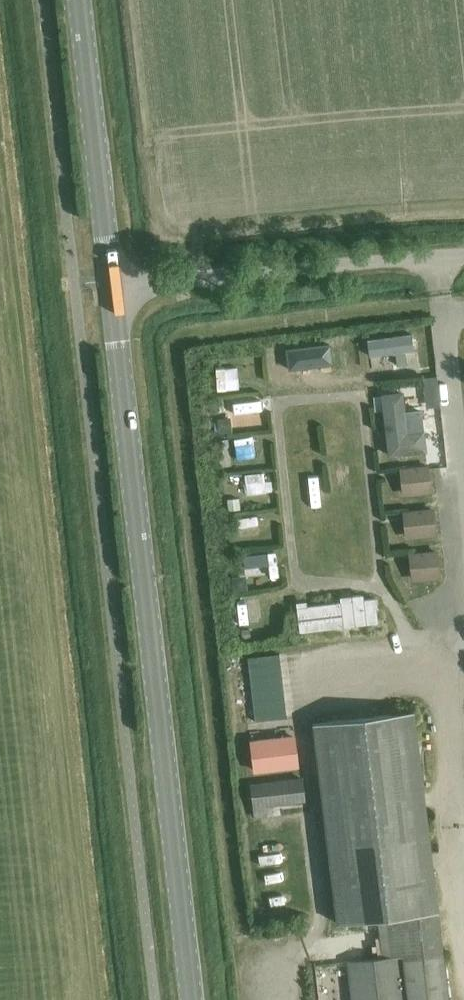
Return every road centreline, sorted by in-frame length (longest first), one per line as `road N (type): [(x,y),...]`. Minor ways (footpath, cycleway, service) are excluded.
road 1 (tertiary): [(190,999),(110,284)]
road 2 (unclassified): [(110,284),(463,255)]
road 3 (tertiary): [(110,284),(77,0)]

